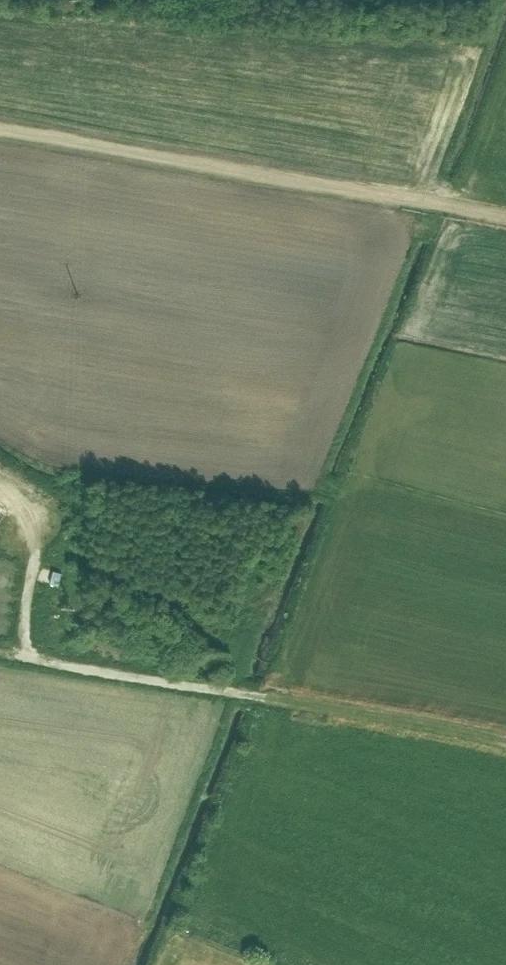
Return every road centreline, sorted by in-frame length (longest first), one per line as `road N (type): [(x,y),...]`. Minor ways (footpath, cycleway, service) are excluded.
road 1 (track): [(0,652),(505,746)]
road 2 (track): [(0,134),(306,195),(505,222)]
road 3 (track): [(0,521),(33,565),(23,656)]

